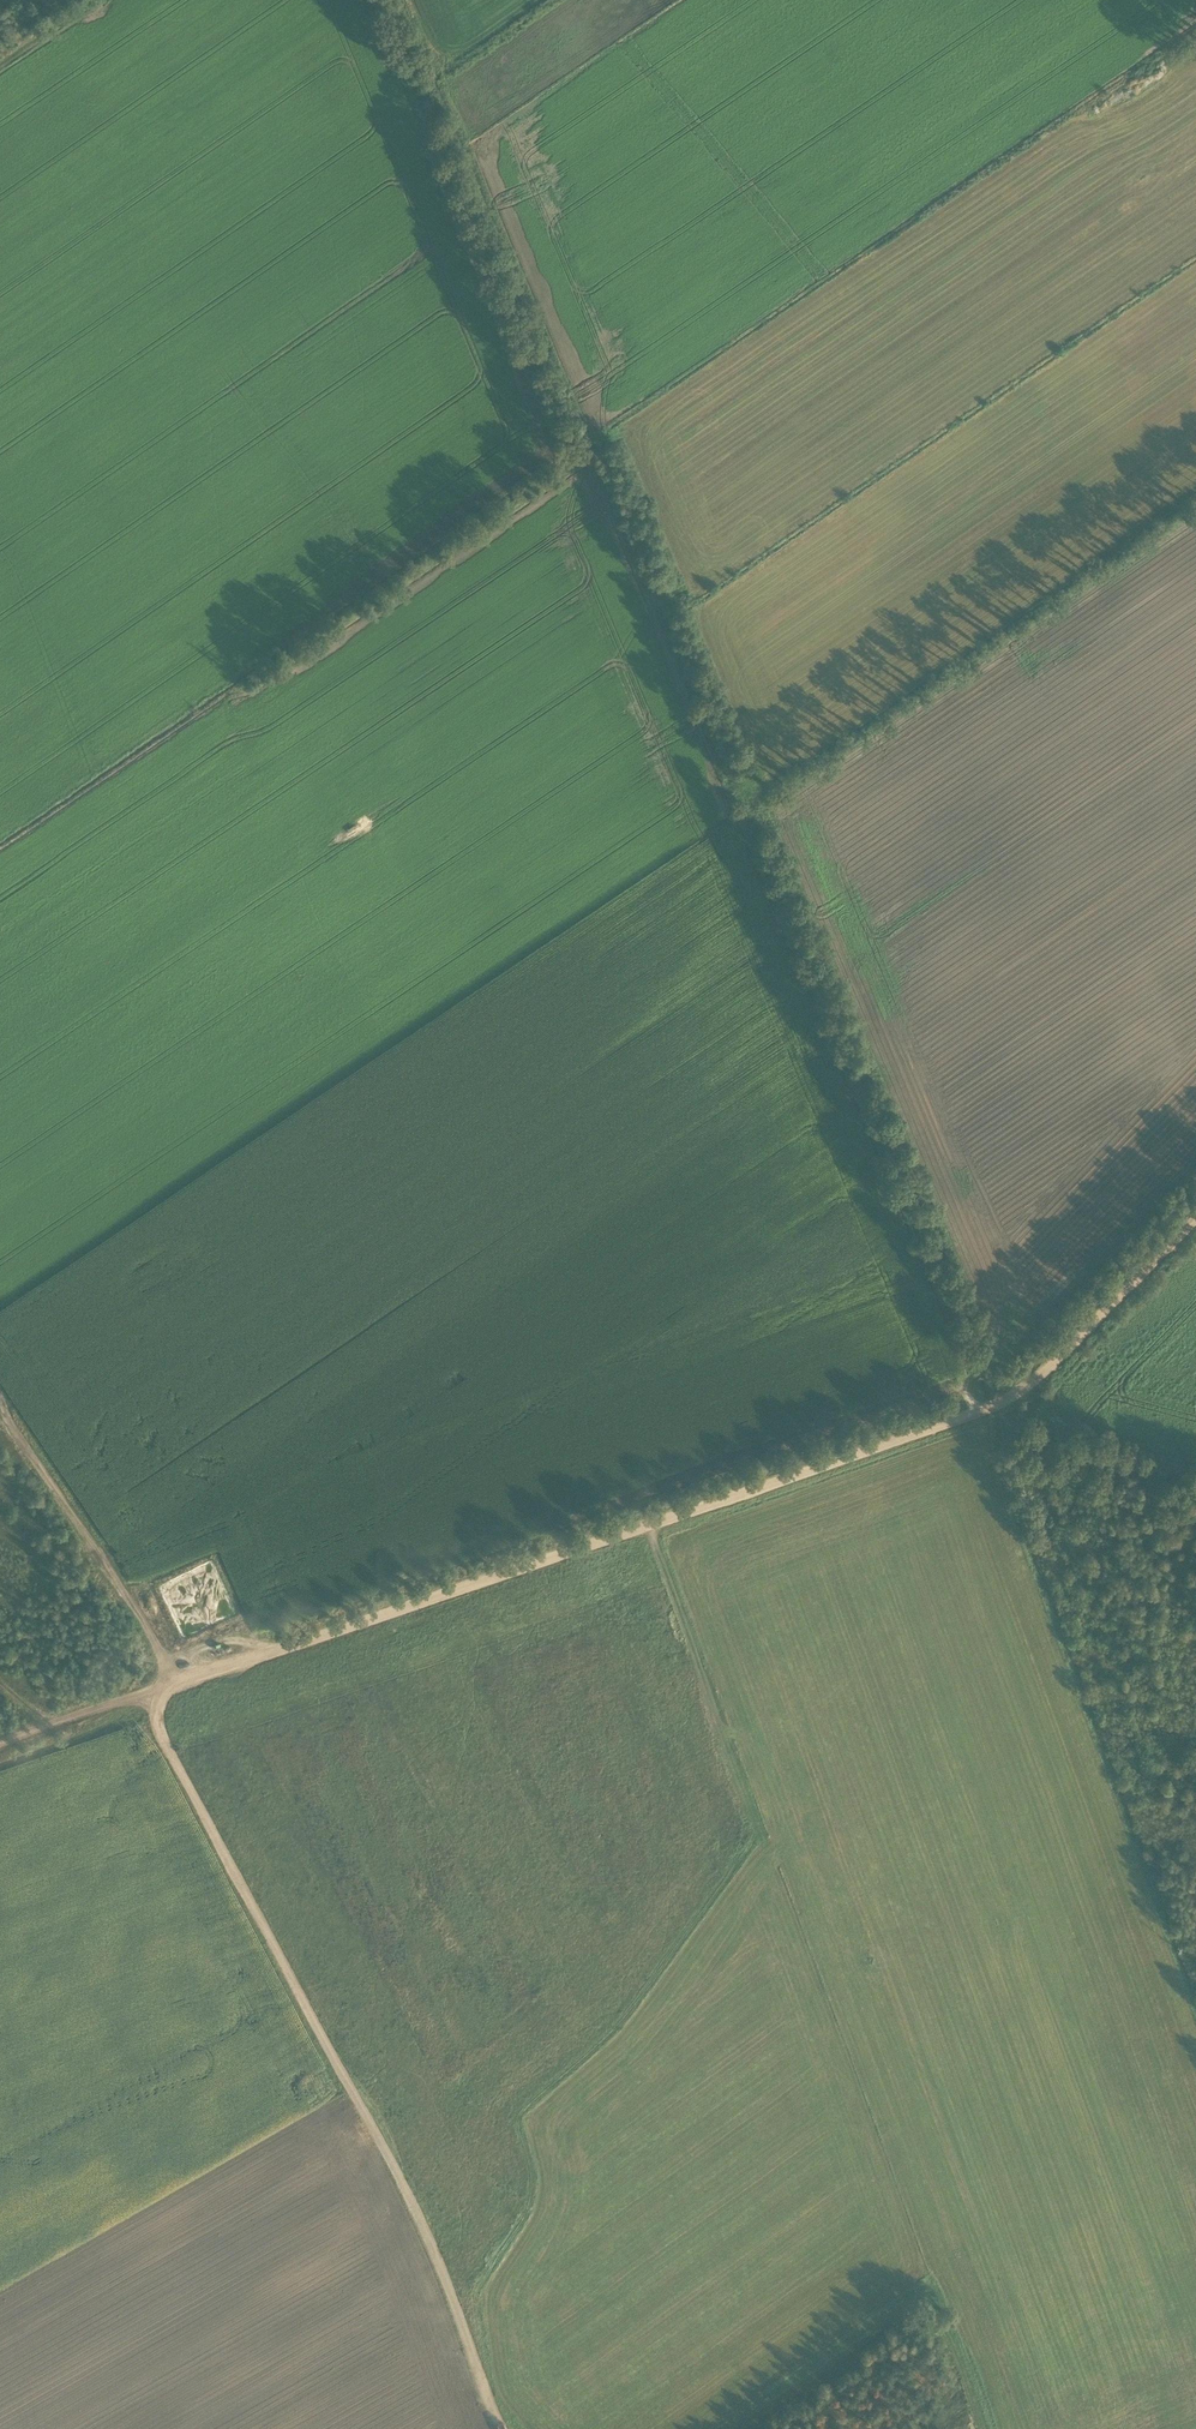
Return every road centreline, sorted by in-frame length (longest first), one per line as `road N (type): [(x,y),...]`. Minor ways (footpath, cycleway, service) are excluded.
road 1 (track): [(183,1683),(992,1408)]
road 2 (track): [(146,1696),(445,2271),(505,2428)]
road 3 (track): [(0,1413),(183,1683)]
road 4 (track): [(992,1408),(1024,1394),(1195,1217)]
road 5 (track): [(983,2428),(927,2277)]
road 6 (track): [(146,1696),(0,1745)]

